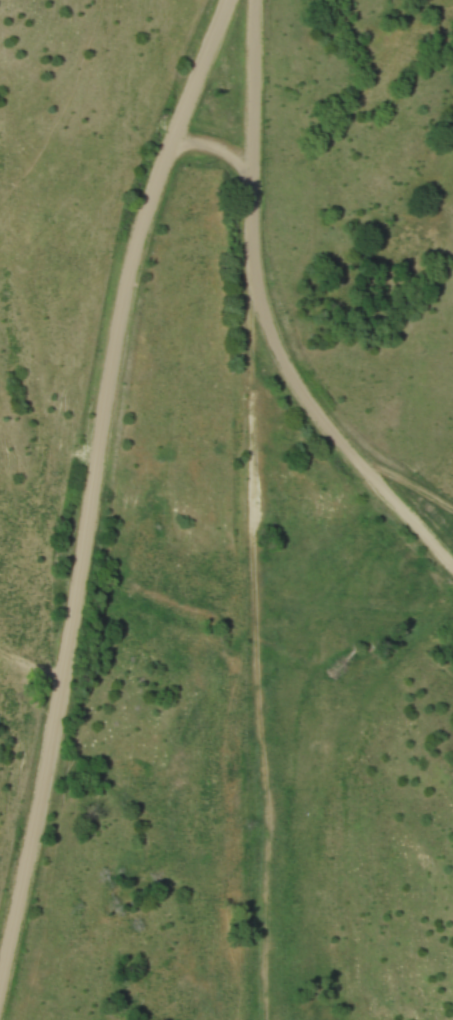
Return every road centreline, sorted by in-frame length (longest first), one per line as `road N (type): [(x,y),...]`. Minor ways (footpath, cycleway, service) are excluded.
road 1 (residential): [(0,973),(45,763),(135,240),(227,0)]
road 2 (residential): [(254,0),(254,269),(266,322),(288,371),(452,575)]

